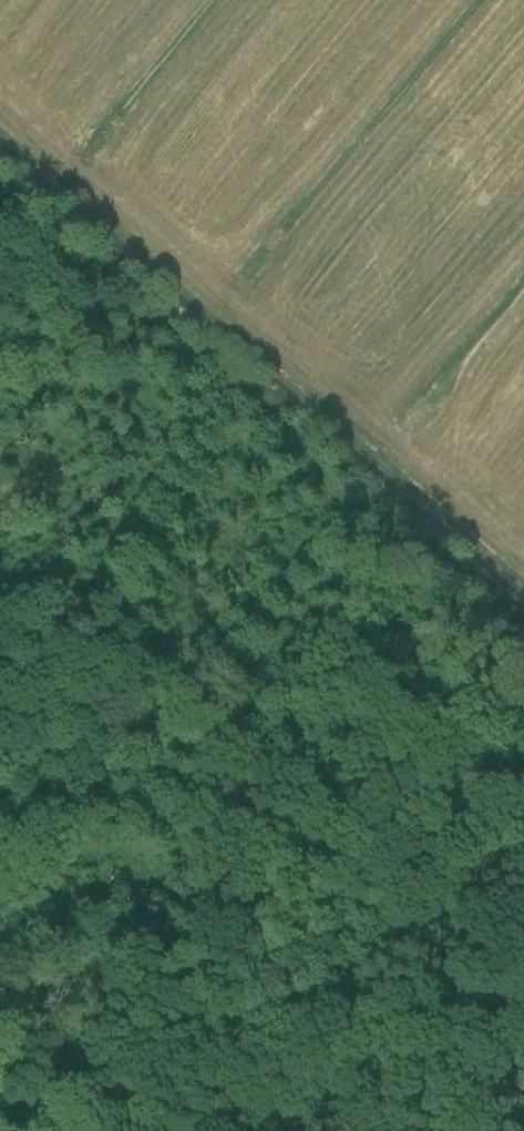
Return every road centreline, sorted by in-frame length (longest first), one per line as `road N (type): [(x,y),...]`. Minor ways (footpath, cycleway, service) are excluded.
road 1 (track): [(523,634),(353,478),(105,303)]
road 2 (track): [(353,478),(67,884)]
road 3 (track): [(0,855),(67,884),(76,922),(0,1065)]
road 4 (track): [(0,453),(105,303)]
road 5 (track): [(105,303),(0,226)]

